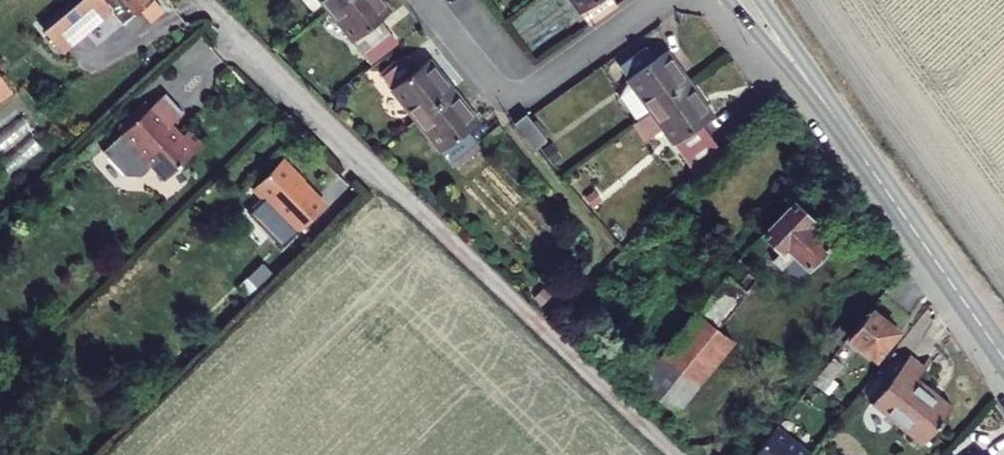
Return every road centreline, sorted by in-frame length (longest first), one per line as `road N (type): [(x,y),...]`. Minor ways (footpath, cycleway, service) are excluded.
road 1 (residential): [(676,454),(288,91),(205,0)]
road 2 (residential): [(425,0),(490,82),(519,92),(660,0)]
road 3 (tertiary): [(1003,358),(848,137)]
road 4 (tertiary): [(729,0),(848,137)]
road 5 (tertiary): [(848,137),(760,0)]

